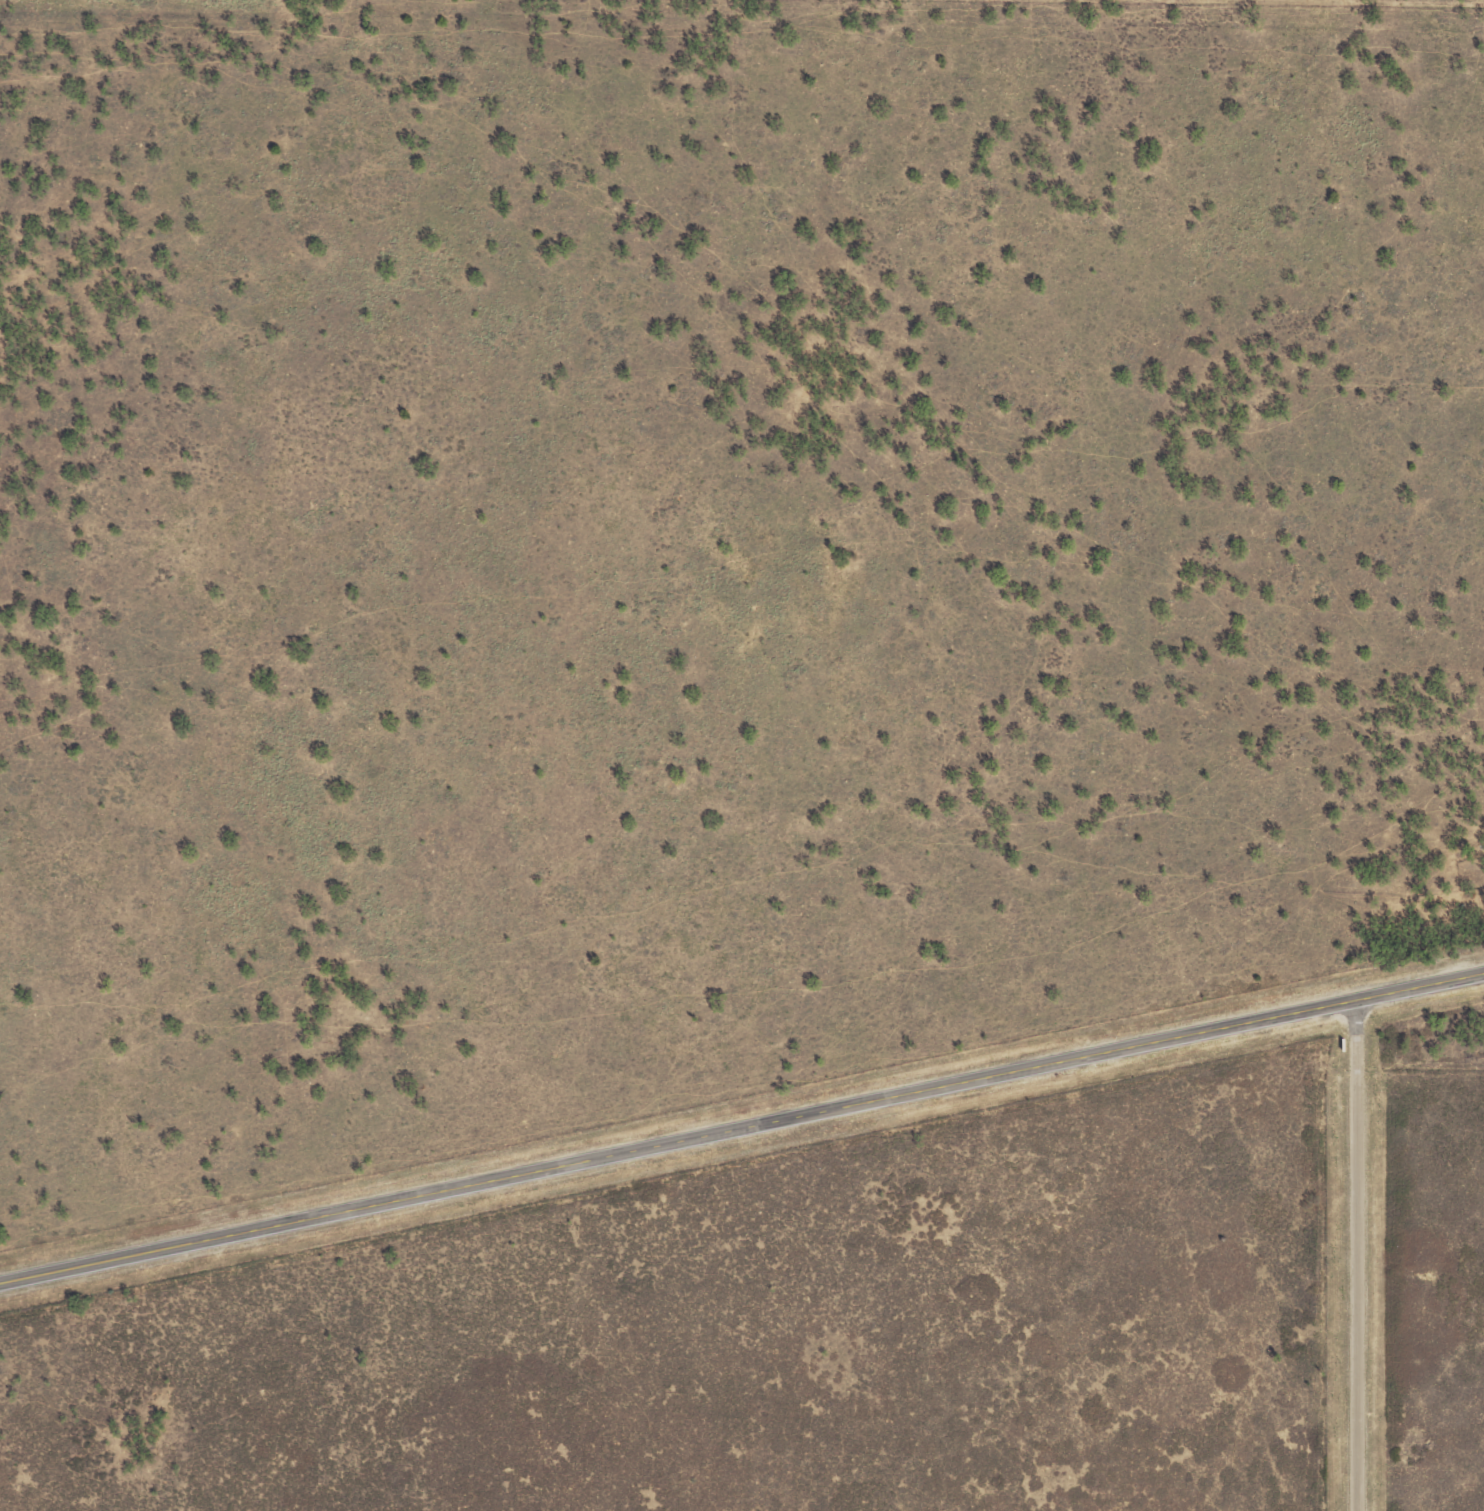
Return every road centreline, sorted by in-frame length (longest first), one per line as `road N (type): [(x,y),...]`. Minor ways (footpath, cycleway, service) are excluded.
road 1 (secondary): [(0,1287),(1483,984)]
road 2 (residential): [(1352,1011),(1354,1510)]

